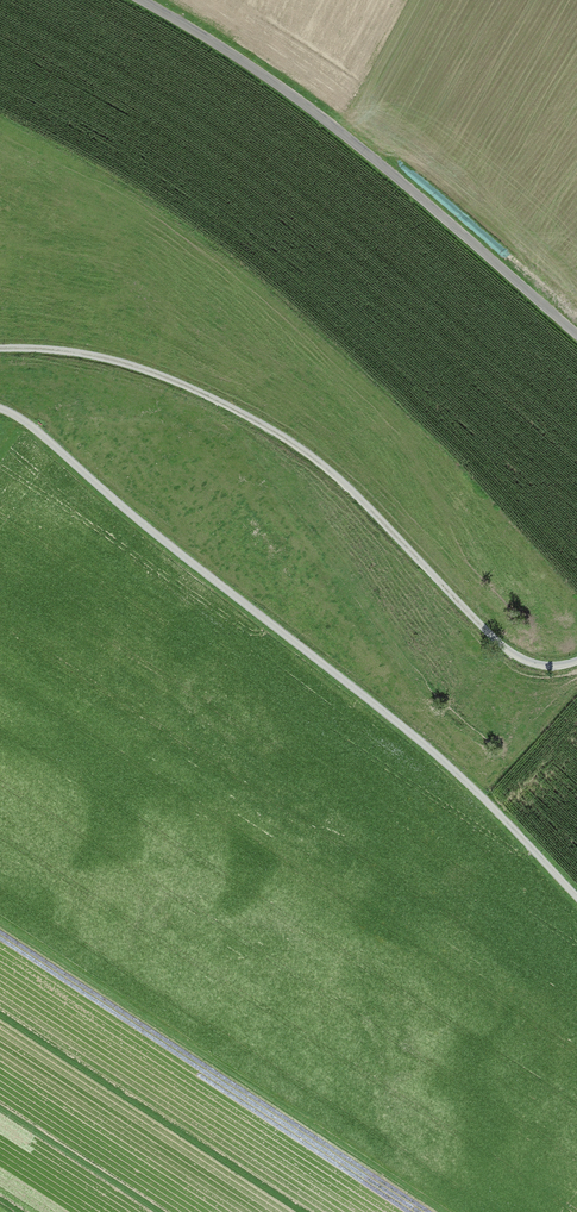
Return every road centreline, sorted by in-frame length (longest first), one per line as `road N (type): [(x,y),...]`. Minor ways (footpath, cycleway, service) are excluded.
road 1 (track): [(0,407),(423,742),(576,894)]
road 2 (track): [(0,347),(119,360),(228,403),(302,444),(498,641),(528,661),(576,659)]
road 3 (unclassified): [(143,0),(307,106),(576,333)]
road 4 (track): [(576,23),(427,202)]

